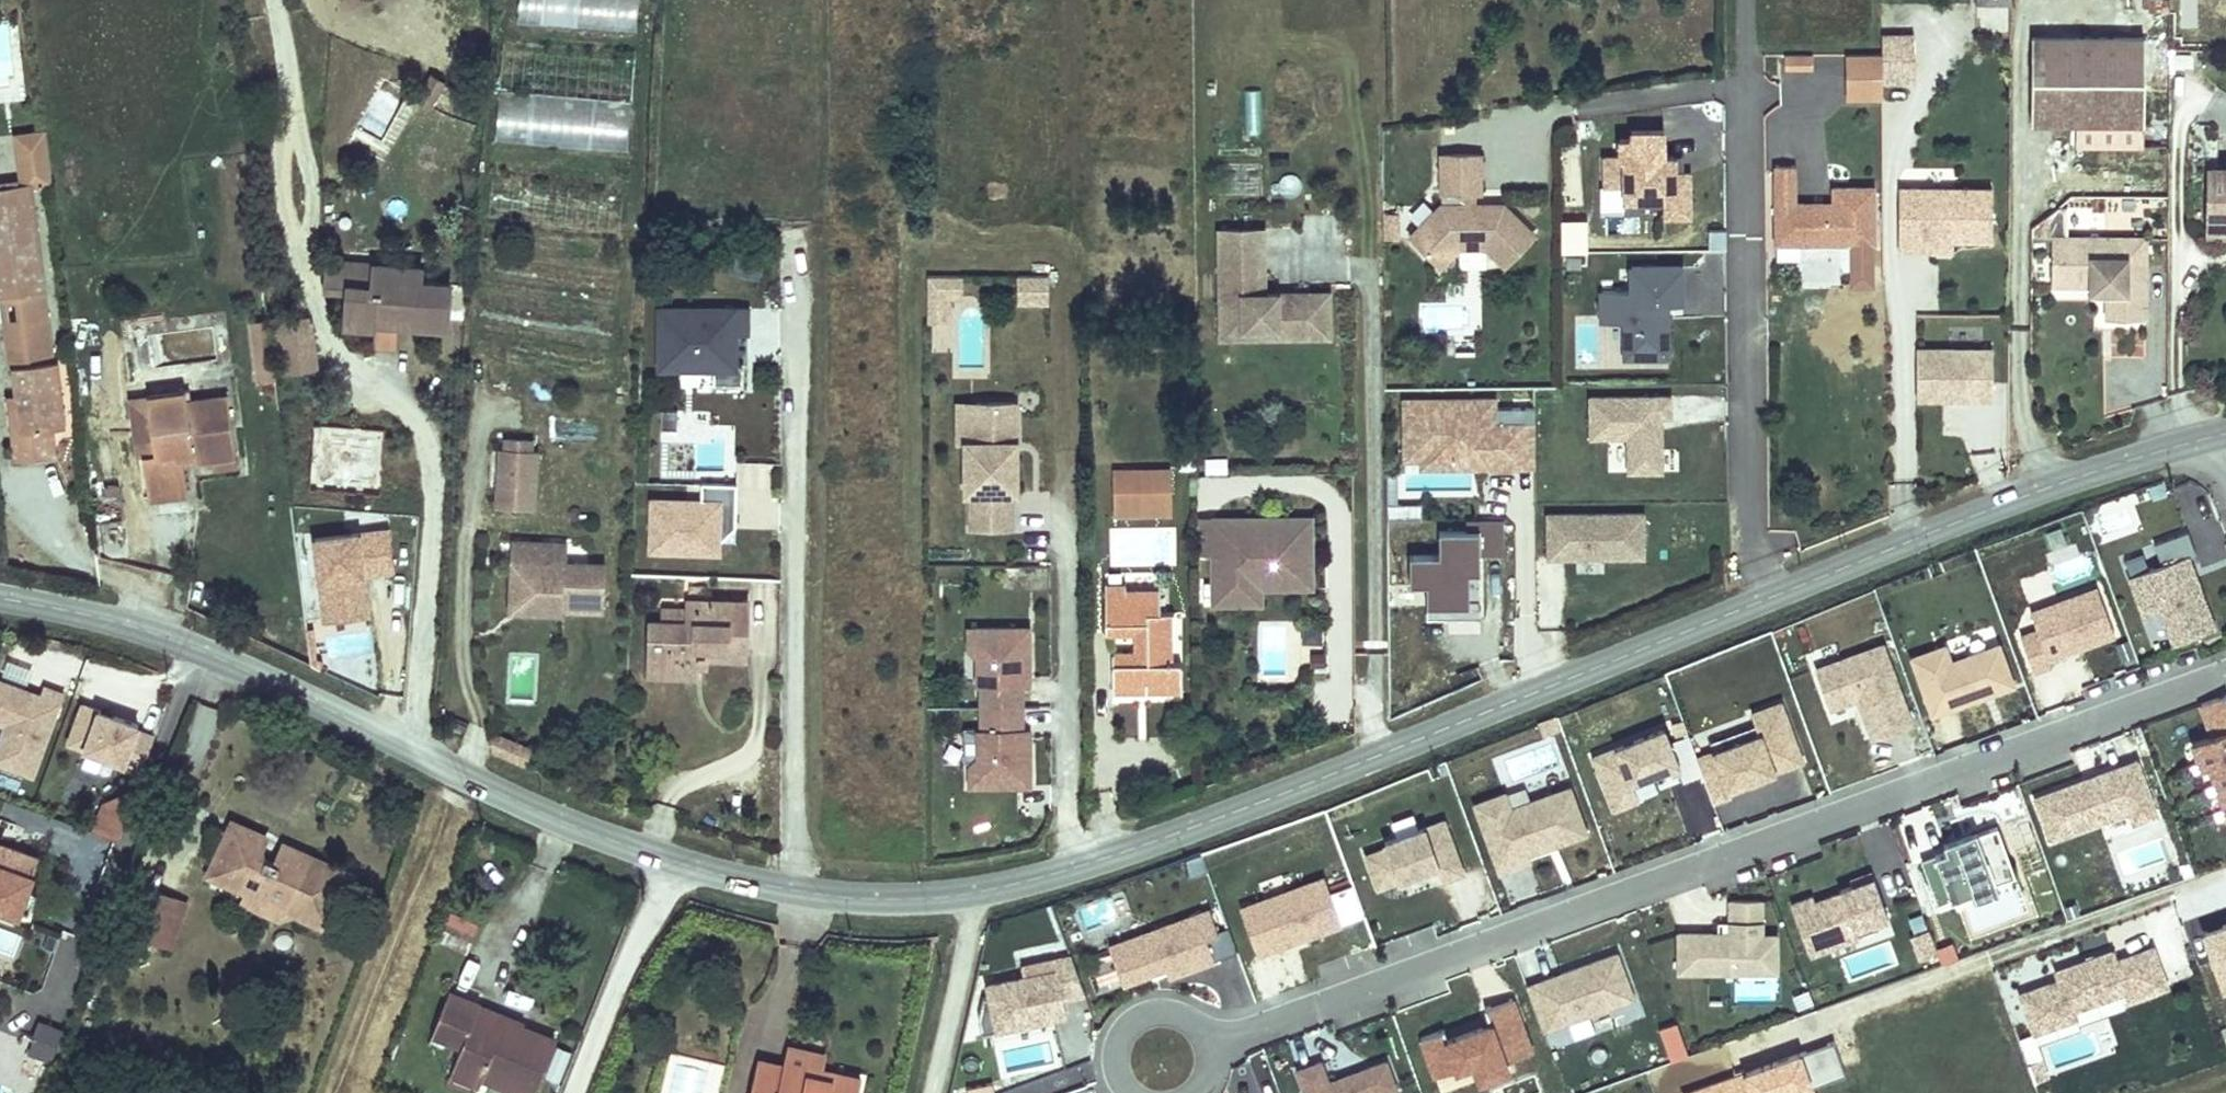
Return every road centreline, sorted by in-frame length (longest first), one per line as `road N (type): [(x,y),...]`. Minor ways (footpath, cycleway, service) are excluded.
road 1 (secondary): [(2225,434),(2034,492),(1223,817),(1076,869),(947,898),(791,890),(634,850),(193,651),(0,599)]
road 2 (residential): [(2225,681),(1165,1052)]

